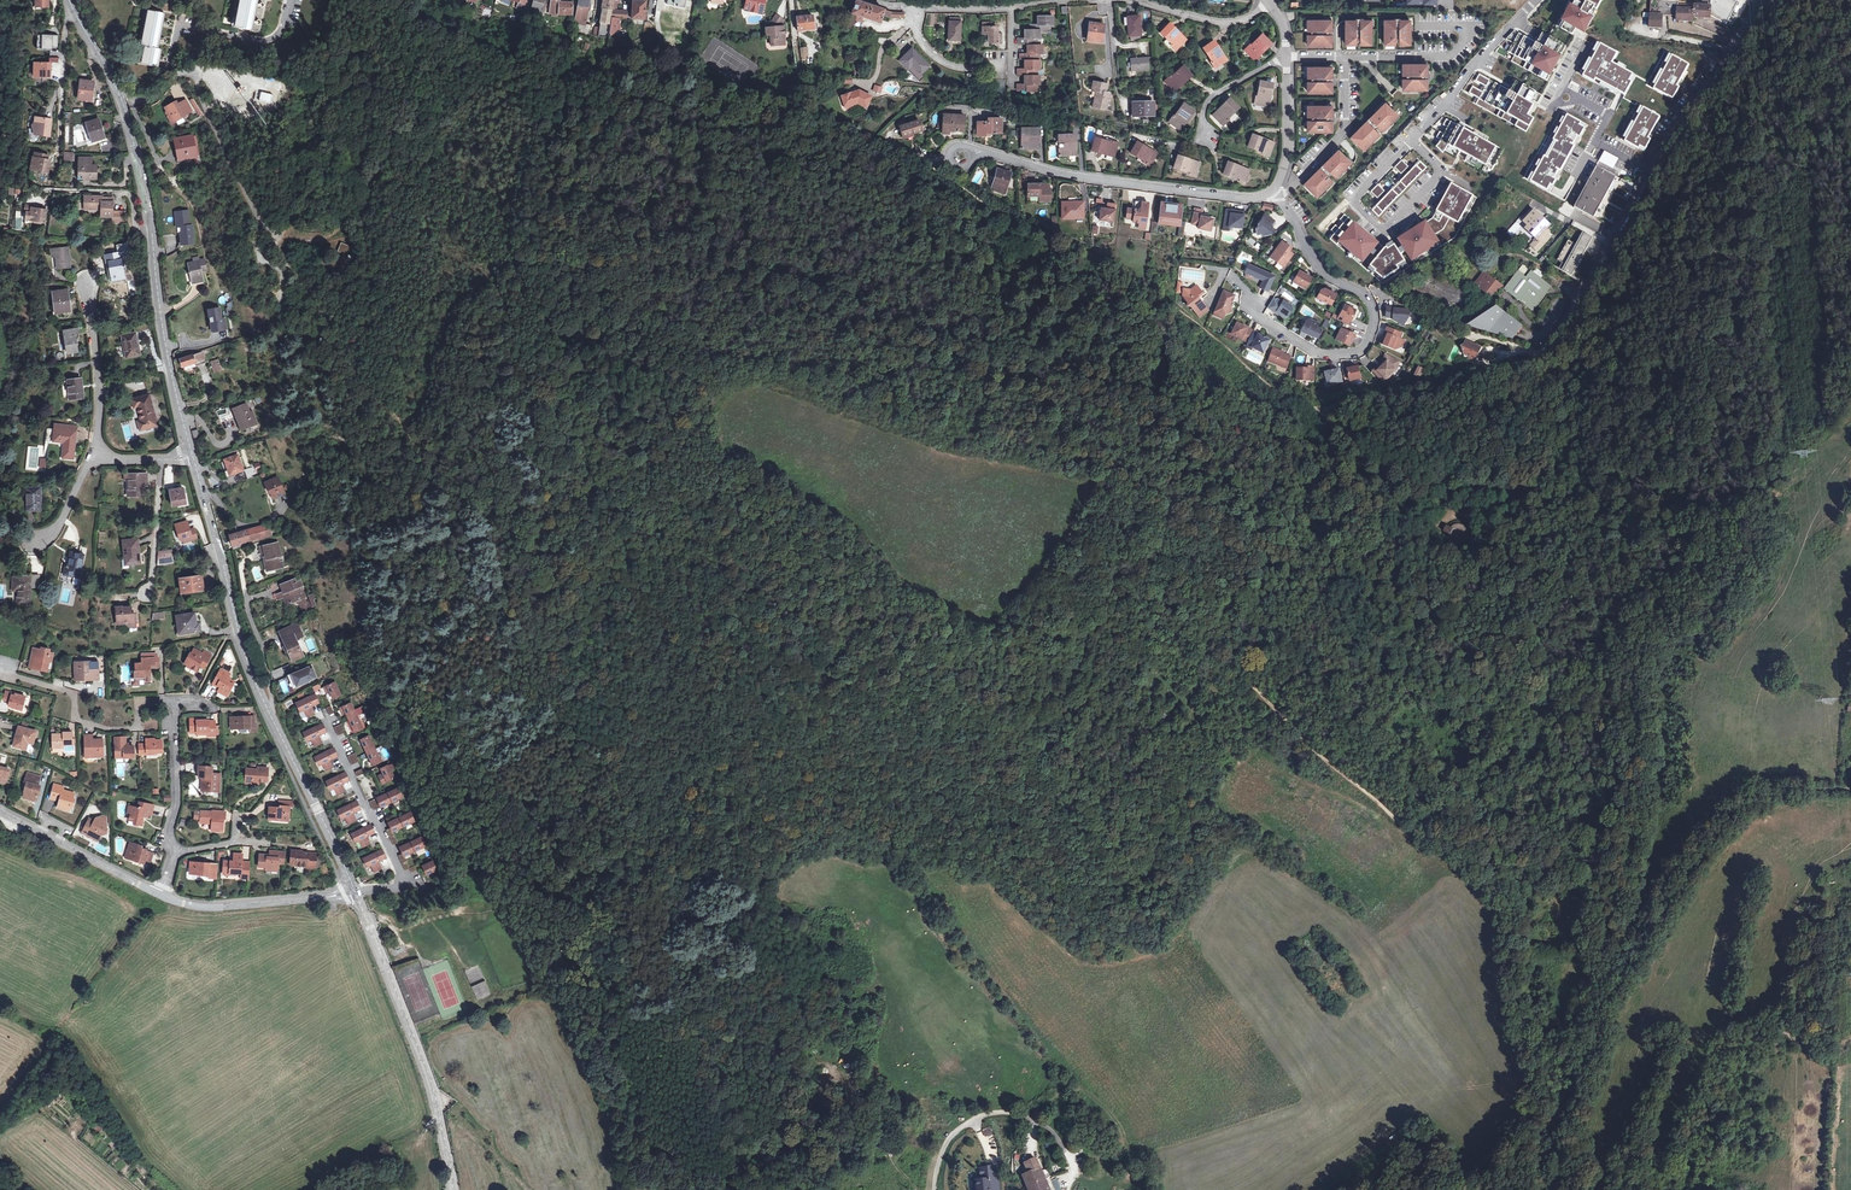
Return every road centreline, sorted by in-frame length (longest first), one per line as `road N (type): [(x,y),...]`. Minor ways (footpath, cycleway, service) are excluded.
road 1 (track): [(1553,1071),(1527,1042),(1490,870),(1404,825),(1303,740),(1231,661),(1160,626),(1089,628)]
road 2 (track): [(1318,407),(1276,390),(1111,262),(830,122),(807,102),(798,47)]
road 3 (tertiary): [(355,893),(246,666),(192,454)]
road 4 (track): [(1850,789),(1776,795),(1745,811),(1674,894),(1573,1058),(1553,1071)]
road 5 (track): [(1445,484),(1409,510),(1375,499),(1360,503),(1345,516),(1347,535),(1226,602),(1101,617),(1089,628)]
road 6 (residential): [(1274,195),(1324,276),(1369,299),(1371,335),(1355,353),(1320,353),(1259,316),(1252,301)]
road 7 (tertiary): [(453,1189),(428,1073),(355,893)]
road 8 (residential): [(1274,195),(1255,199),(1078,176),(980,151)]
road 9 (track): [(423,452),(358,379),(279,240)]
road 10 (track): [(1553,1071),(1303,1113)]
road 11 (residential): [(1412,139),(1444,174),(1382,228),(1353,200),(1407,144)]
road 12 (tertiary): [(151,228),(128,118),(68,0)]
road 13 (track): [(507,288),(554,347),(611,499)]
road 14 (track): [(1540,359),(1483,374),(1452,395),(1318,407)]
road 15 (tertiary): [(192,454),(167,359),(151,228)]
road 16 (residential): [(329,727),(401,872),(397,889),(355,893)]
road 17 (residential): [(1655,173),(1540,359)]
road 18 (residential): [(1760,0),(1655,173)]
road 19 (residential): [(161,896),(195,907),(242,907),(355,893)]
road 20 (track): [(423,452),(472,329),(507,288)]
road 21 (residential): [(1536,0),(1412,139)]
road 22 (residential): [(1343,57),(1450,56),(1469,31),(1425,27)]
road 23 (residential): [(0,811),(161,896)]
road 24 (residential): [(96,453),(100,384),(88,284)]
road 25 (residential): [(1277,192),(1345,129),(1343,57)]
road 26 (residential): [(176,854),(168,832),(178,803),(175,704)]
road 27 (residential): [(1126,0),(1236,23),(1264,2)]
road 28 (track): [(1318,407),(1388,452),(1434,458),(1446,471)]
road 29 (residential): [(161,460),(150,599)]
road 30 (residential): [(1277,192),(1288,149),(1284,57)]
road 31 (residential): [(1655,173),(1593,143),(1608,116),(1575,100)]
road 32 (track): [(1445,484),(1521,492),(1469,514)]
road 33 (residential): [(912,10),(916,34),(949,65),(1012,64)]
road 34 (track): [(435,1096),(527,1189)]

